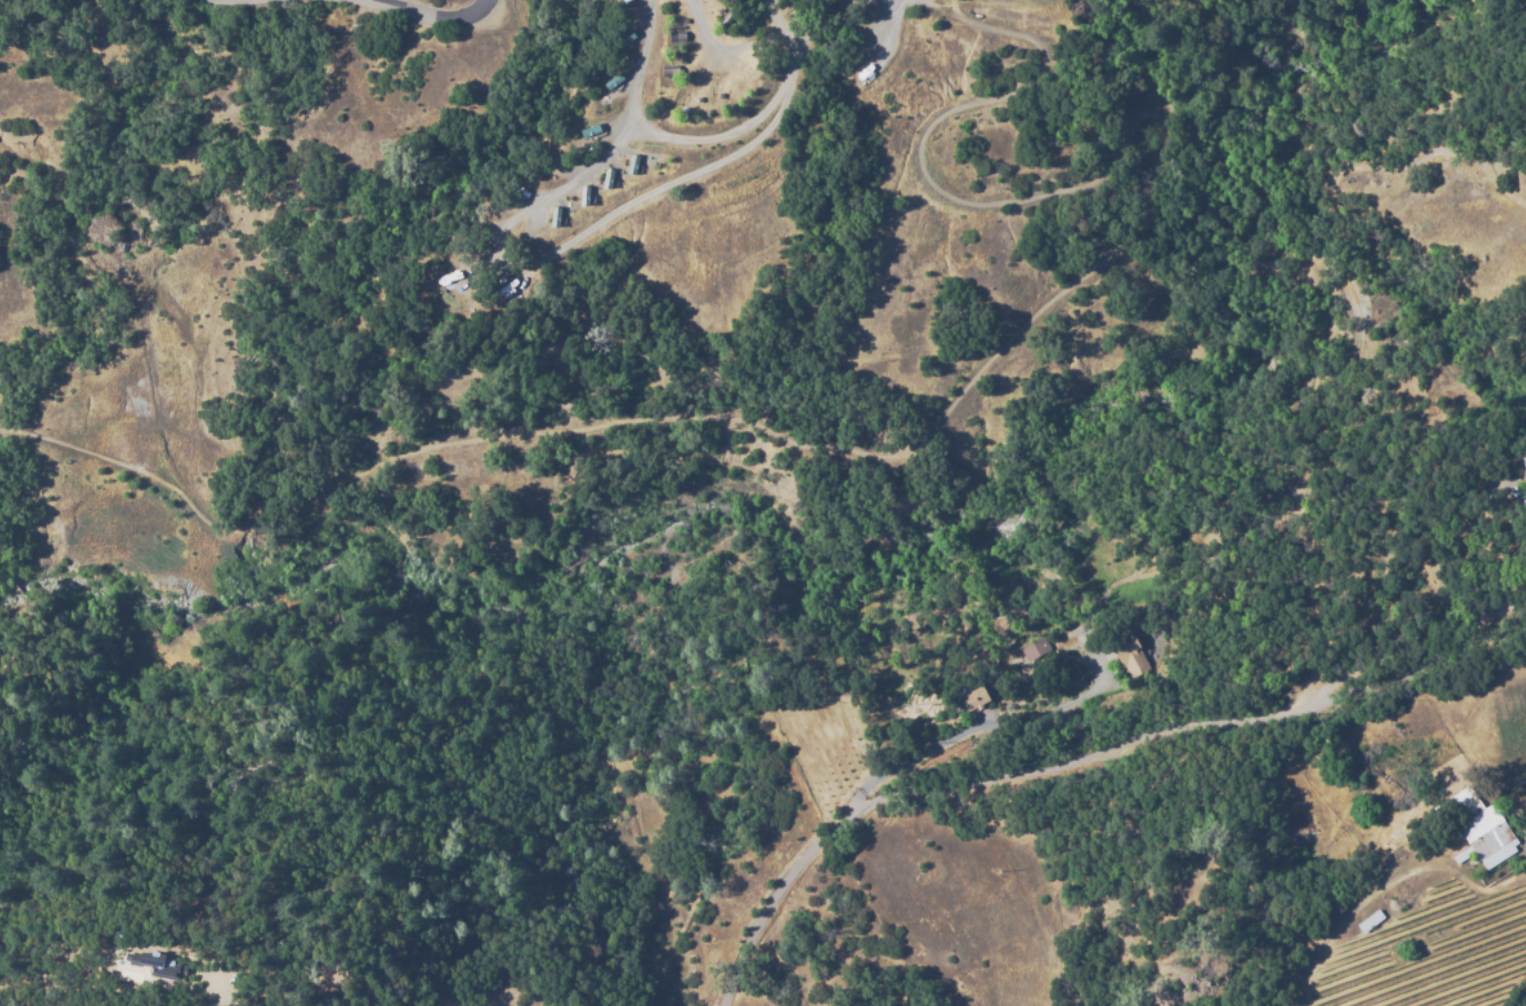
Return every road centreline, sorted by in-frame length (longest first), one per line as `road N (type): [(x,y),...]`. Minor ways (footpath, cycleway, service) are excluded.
road 1 (residential): [(719,1005),(784,880),(822,837),(871,802),(1054,767),(1143,736),(1297,709),(1409,668),(1525,602)]

